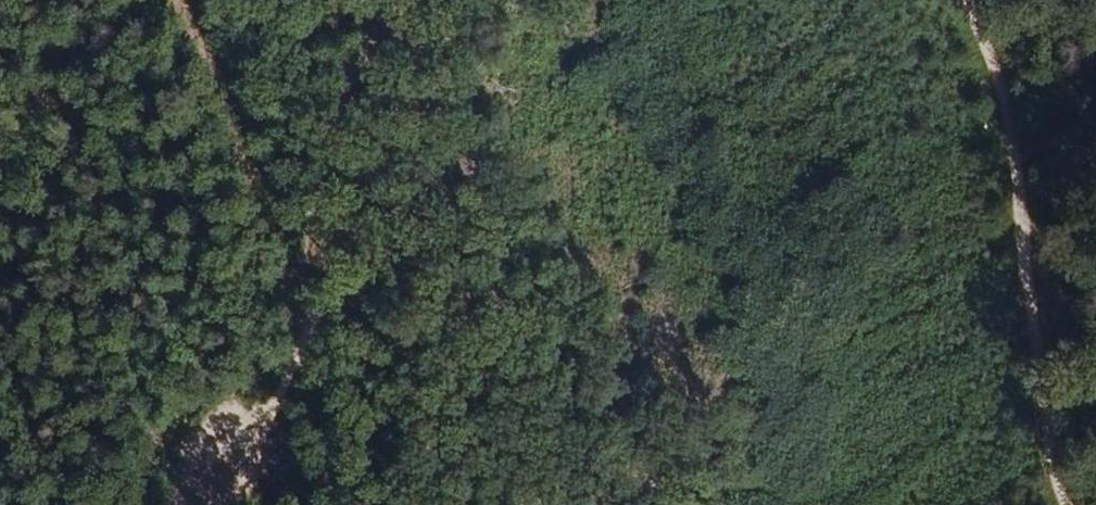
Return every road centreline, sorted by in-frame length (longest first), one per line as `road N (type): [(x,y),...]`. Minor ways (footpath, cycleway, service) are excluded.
road 1 (track): [(1070,504),(1032,371),(1012,116),(967,0)]
road 2 (track): [(312,338),(258,420),(160,504)]

